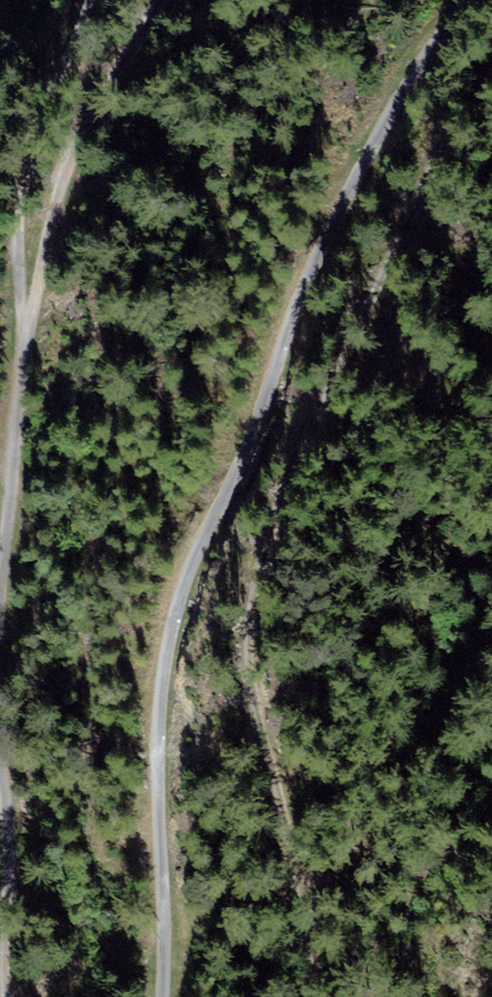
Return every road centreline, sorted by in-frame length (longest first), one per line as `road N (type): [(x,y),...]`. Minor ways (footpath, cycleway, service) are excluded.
road 1 (track): [(147,996),(154,752),(177,589),(257,407),(388,224),(486,0)]
road 2 (track): [(303,996),(289,863),(275,821),(255,683),(260,582),(388,224)]
road 3 (track): [(13,315),(150,0)]
road 4 (track): [(77,0),(15,179),(8,251),(13,315)]
road 5 (track): [(0,753),(3,996)]
road 6 (track): [(13,315),(0,477)]

